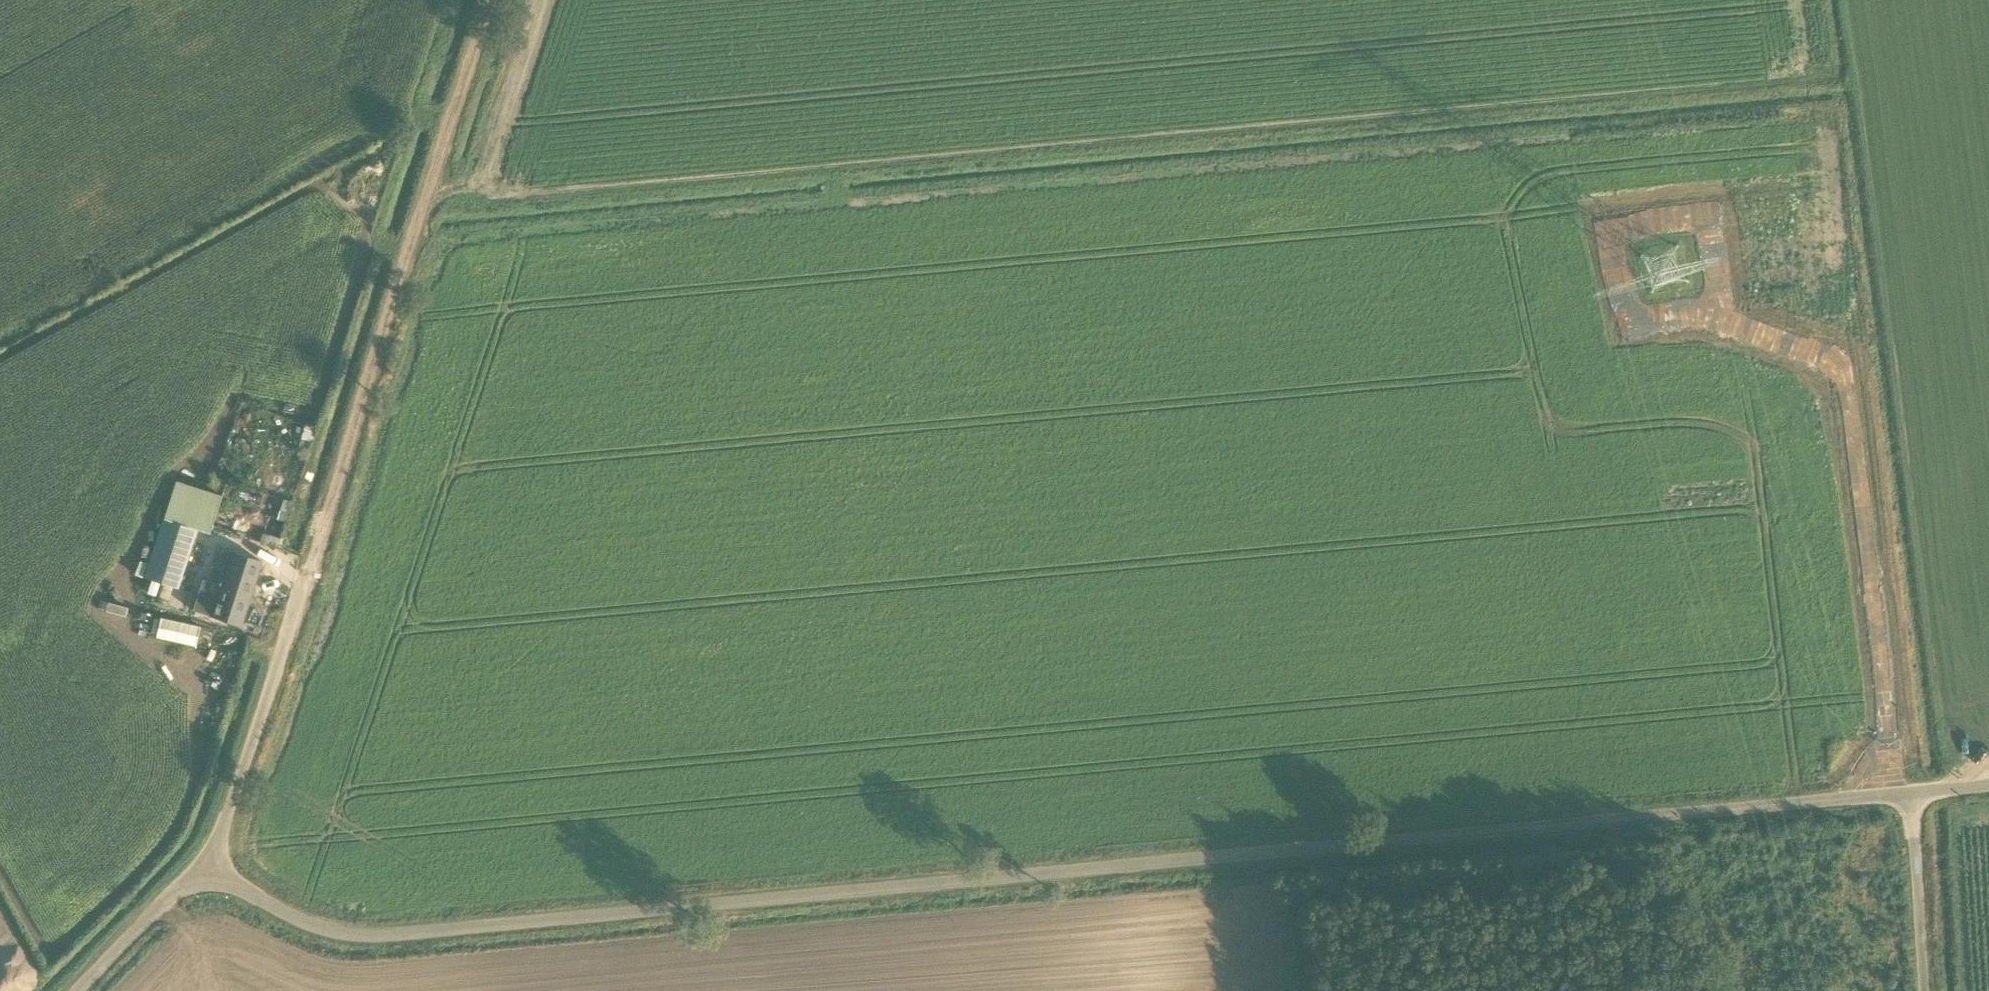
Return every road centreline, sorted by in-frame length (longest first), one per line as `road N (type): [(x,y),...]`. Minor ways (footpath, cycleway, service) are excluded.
road 1 (unclassified): [(205,863),(286,914),(376,936),(1913,792)]
road 2 (track): [(495,0),(309,578)]
road 3 (unclassified): [(205,863),(309,578)]
road 4 (unclassified): [(1924,990),(1913,792)]
road 5 (unclassified): [(76,990),(205,863)]

